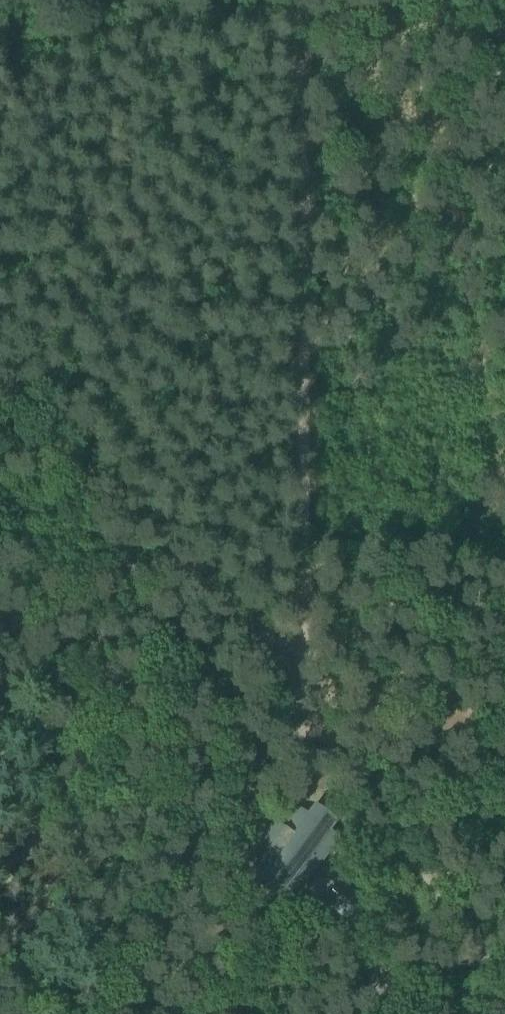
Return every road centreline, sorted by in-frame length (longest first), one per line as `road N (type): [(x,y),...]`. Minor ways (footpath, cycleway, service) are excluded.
road 1 (track): [(297,0),(293,670),(504,952)]
road 2 (track): [(0,360),(293,670),(100,1013)]

